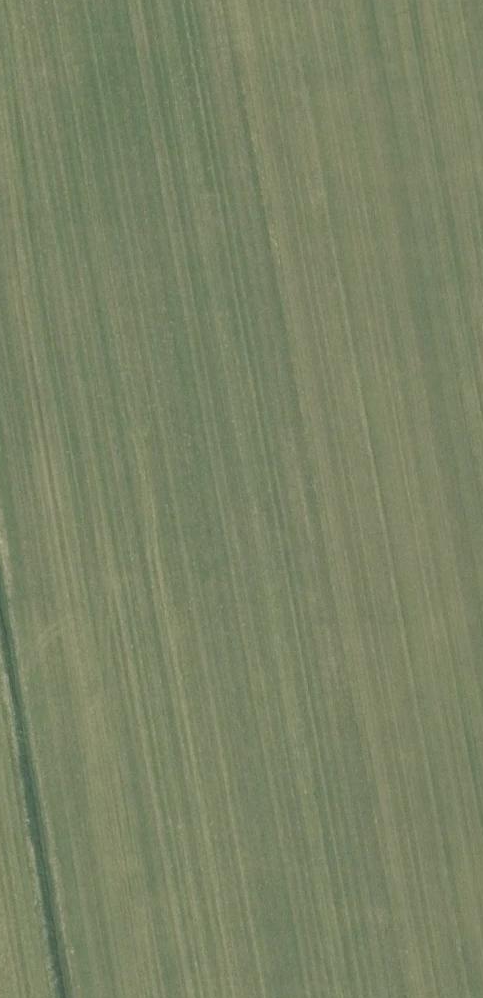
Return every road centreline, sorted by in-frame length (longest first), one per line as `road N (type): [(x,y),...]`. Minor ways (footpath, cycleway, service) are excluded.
road 1 (track): [(11,777),(47,997)]

